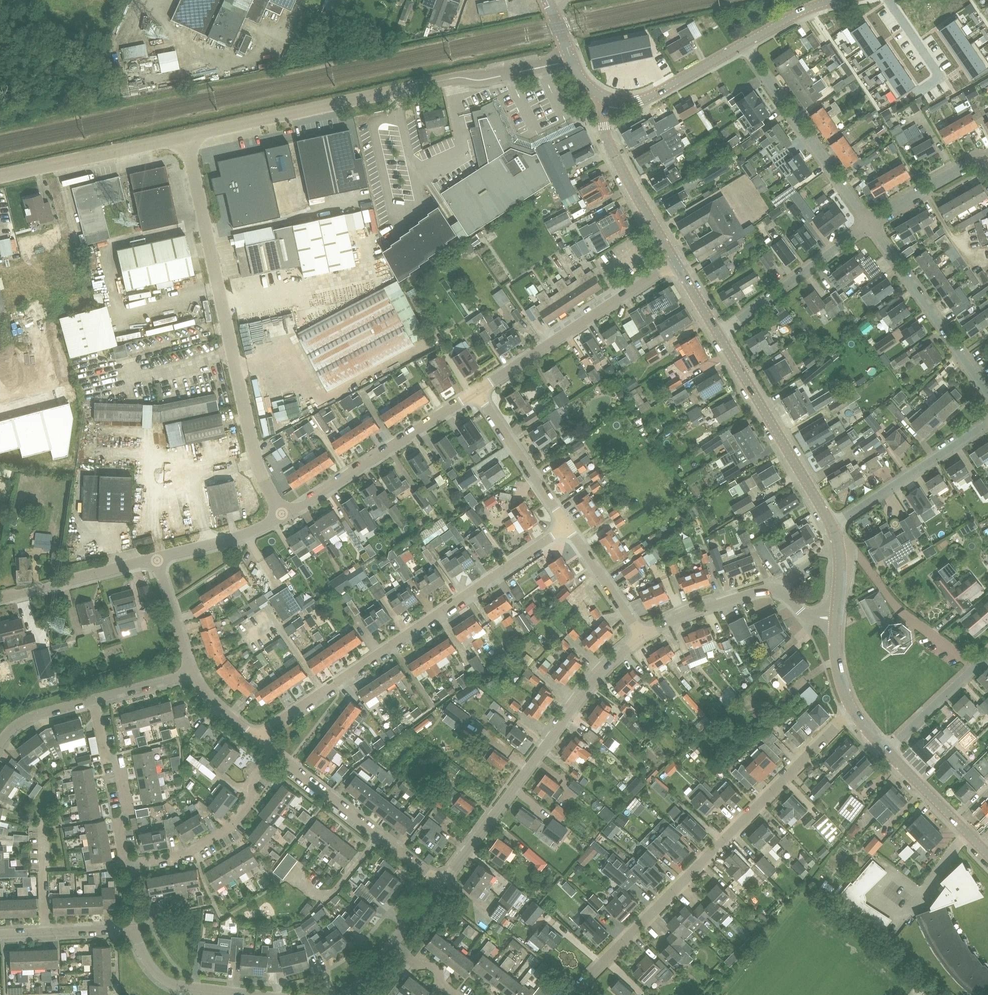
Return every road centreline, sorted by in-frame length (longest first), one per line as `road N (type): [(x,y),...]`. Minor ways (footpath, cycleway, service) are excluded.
road 1 (unclassified): [(185,136),(572,59)]
road 2 (unclassified): [(285,514),(257,464),(185,136)]
road 3 (residential): [(581,983),(854,713)]
road 4 (residential): [(257,739),(566,526)]
road 5 (residential): [(643,637),(587,690),(441,884)]
road 6 (residential): [(476,392),(675,261)]
road 7 (residential): [(285,514),(476,392)]
road 8 (secondary): [(831,523),(719,334)]
road 9 (residential): [(869,223),(742,45)]
road 10 (residential): [(441,884),(273,752)]
road 11 (residential): [(836,619),(800,611),(767,589),(643,637)]
road 12 (residential): [(987,393),(869,223)]
road 13 (residential): [(129,866),(181,856),(224,831),(251,800),(249,783),(273,752)]
road 14 (unclassified): [(0,176),(185,136)]
road 15 (residential): [(719,334),(869,223)]
road 16 (residential): [(977,667),(906,616),(858,556),(838,547)]
road 17 (residential): [(831,523),(987,423)]
road 18 (secondary): [(675,261),(607,139),(610,99)]
road 19 (residential): [(129,866),(118,826),(128,811),(118,762),(104,751),(93,700)]
road 20 (residential): [(566,526),(476,392)]
road 21 (residential): [(0,598),(156,558)]
road 22 (tertiary): [(742,45),(651,96),(610,99)]
road 23 (secondary): [(987,854),(886,750)]
road 24 (residential): [(156,558),(241,536),(285,514)]
road 25 (residential): [(237,994),(169,983),(126,931)]
road 26 (residential): [(643,637),(566,526)]
road 27 (residential): [(869,223),(985,156)]
road 28 (residential): [(126,931),(0,934)]
road 29 (residential): [(886,750),(977,667)]
road 30 (residential): [(915,93),(940,76),(888,0)]

